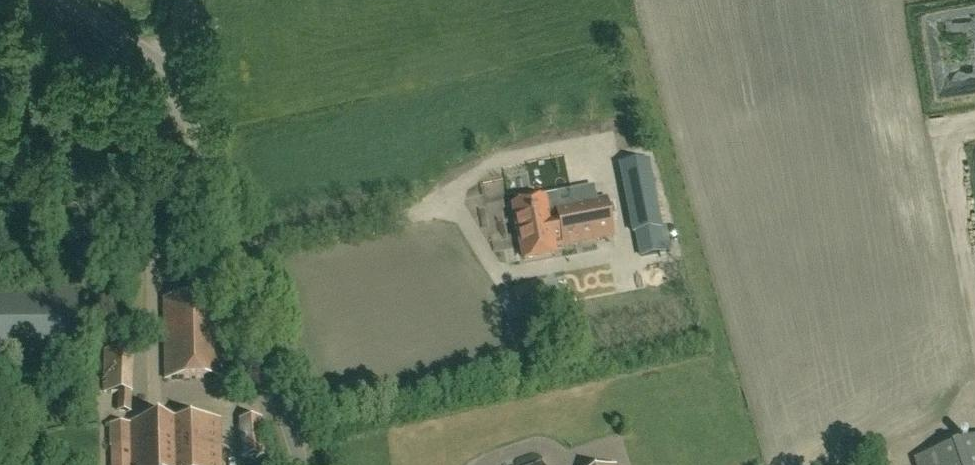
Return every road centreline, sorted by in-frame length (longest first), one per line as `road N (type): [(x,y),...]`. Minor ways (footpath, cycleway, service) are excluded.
road 1 (unclassified): [(305,464),(168,58)]
road 2 (unclassified): [(168,58),(114,48),(56,0)]

